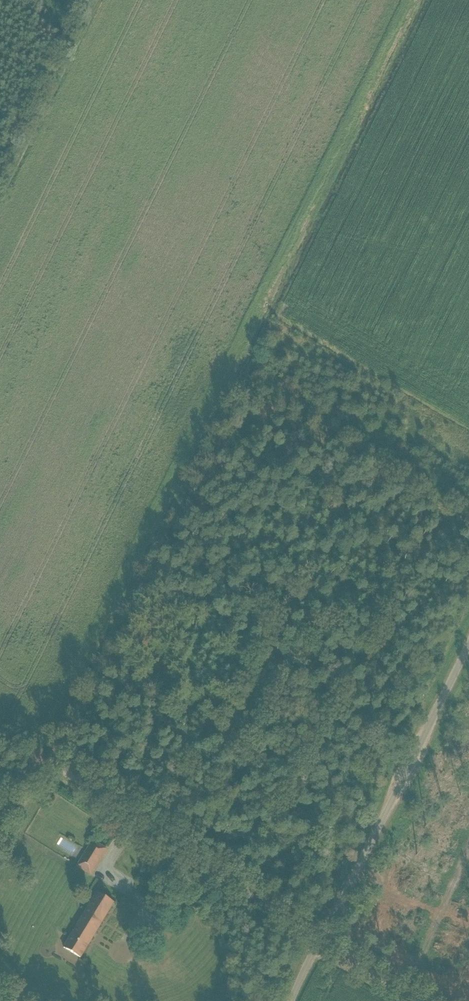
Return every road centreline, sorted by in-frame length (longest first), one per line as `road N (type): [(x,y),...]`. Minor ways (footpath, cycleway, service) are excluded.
road 1 (track): [(0,729),(417,1000)]
road 2 (track): [(0,195),(94,0)]

